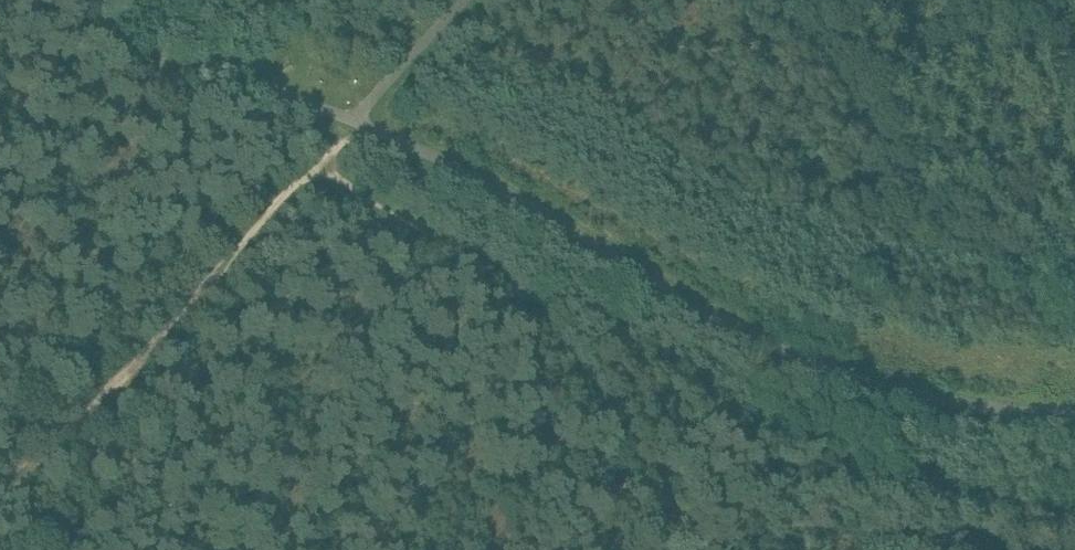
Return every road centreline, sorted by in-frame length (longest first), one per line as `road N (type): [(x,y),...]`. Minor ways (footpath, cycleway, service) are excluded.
road 1 (track): [(690,549),(519,285),(318,164)]
road 2 (track): [(318,164),(0,490)]

